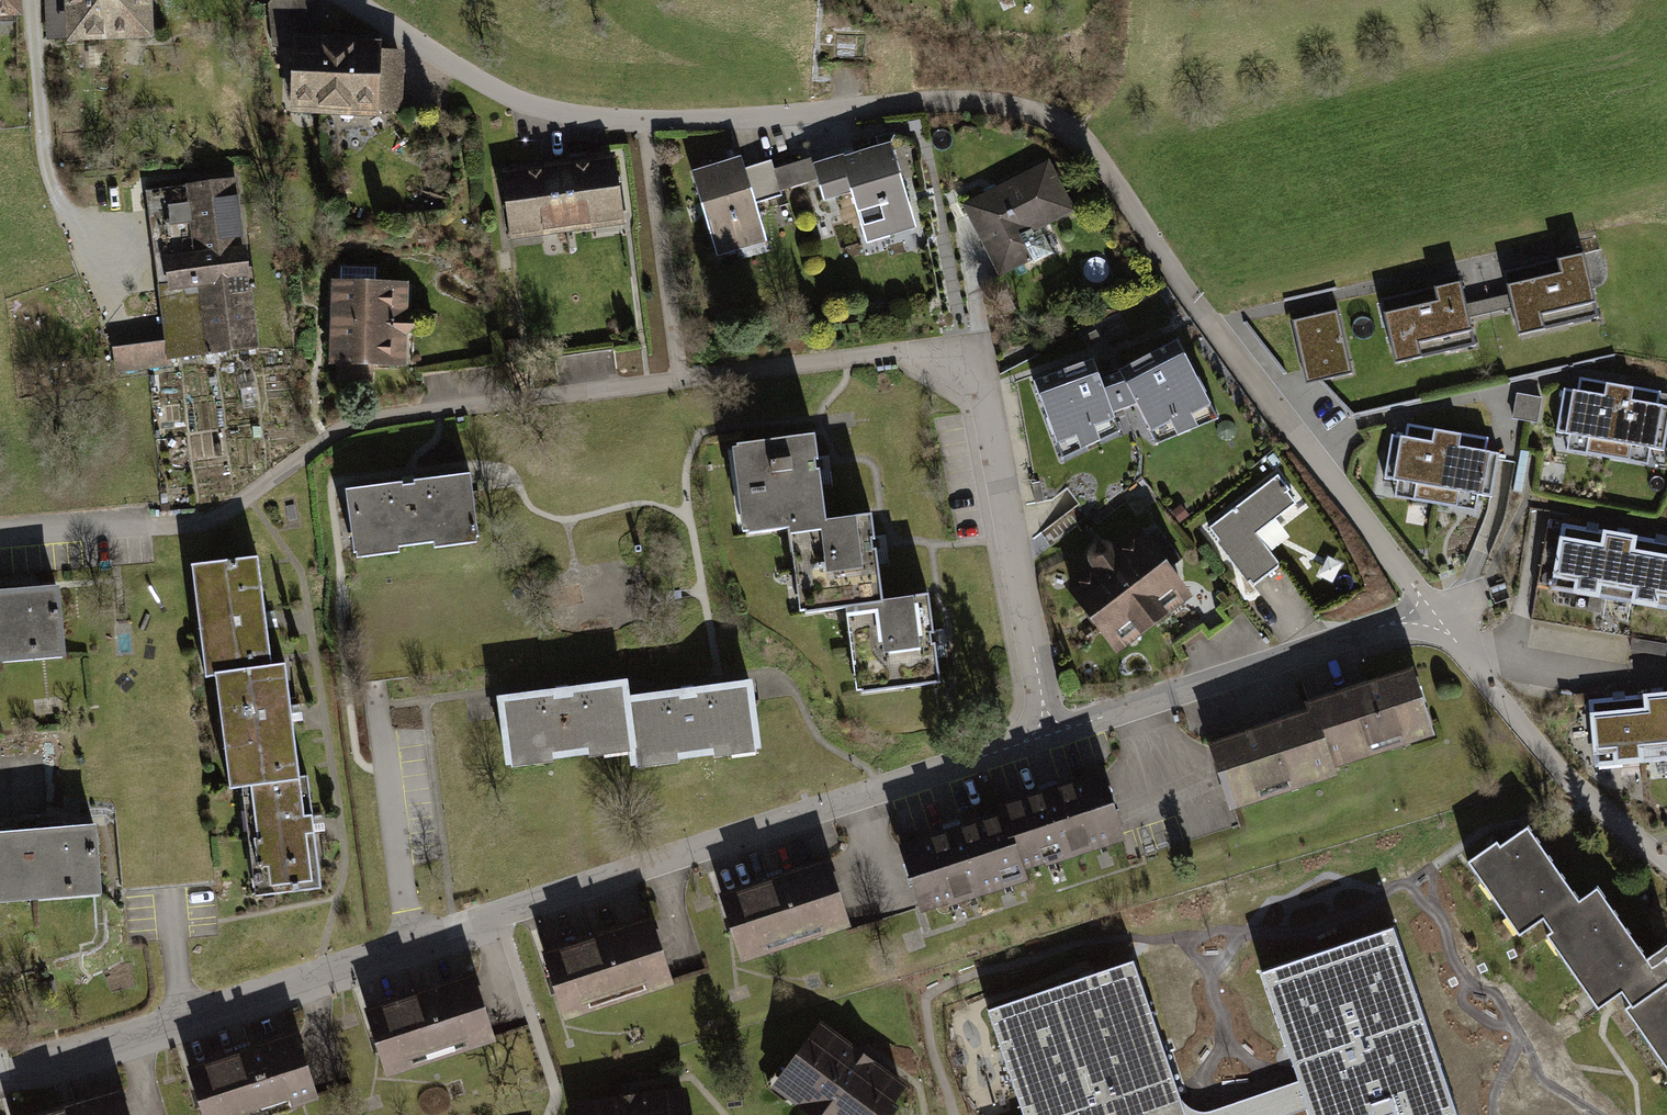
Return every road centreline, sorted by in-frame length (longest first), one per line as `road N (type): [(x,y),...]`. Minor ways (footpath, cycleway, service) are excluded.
road 1 (residential): [(353,0),(500,96),(557,117),(642,125),(952,100),(1028,112),(1069,128),(1430,611)]
road 2 (residential): [(0,1070),(190,1025),(1046,737)]
road 3 (residential): [(911,351),(957,364),(986,394),(1046,737)]
road 4 (residential): [(1046,737),(1430,611)]
road 5 (residential): [(33,0),(55,195),(128,268)]
road 6 (residential): [(1461,651),(1566,778),(1666,863)]
road 7 (unclassified): [(1666,671),(1461,651)]

